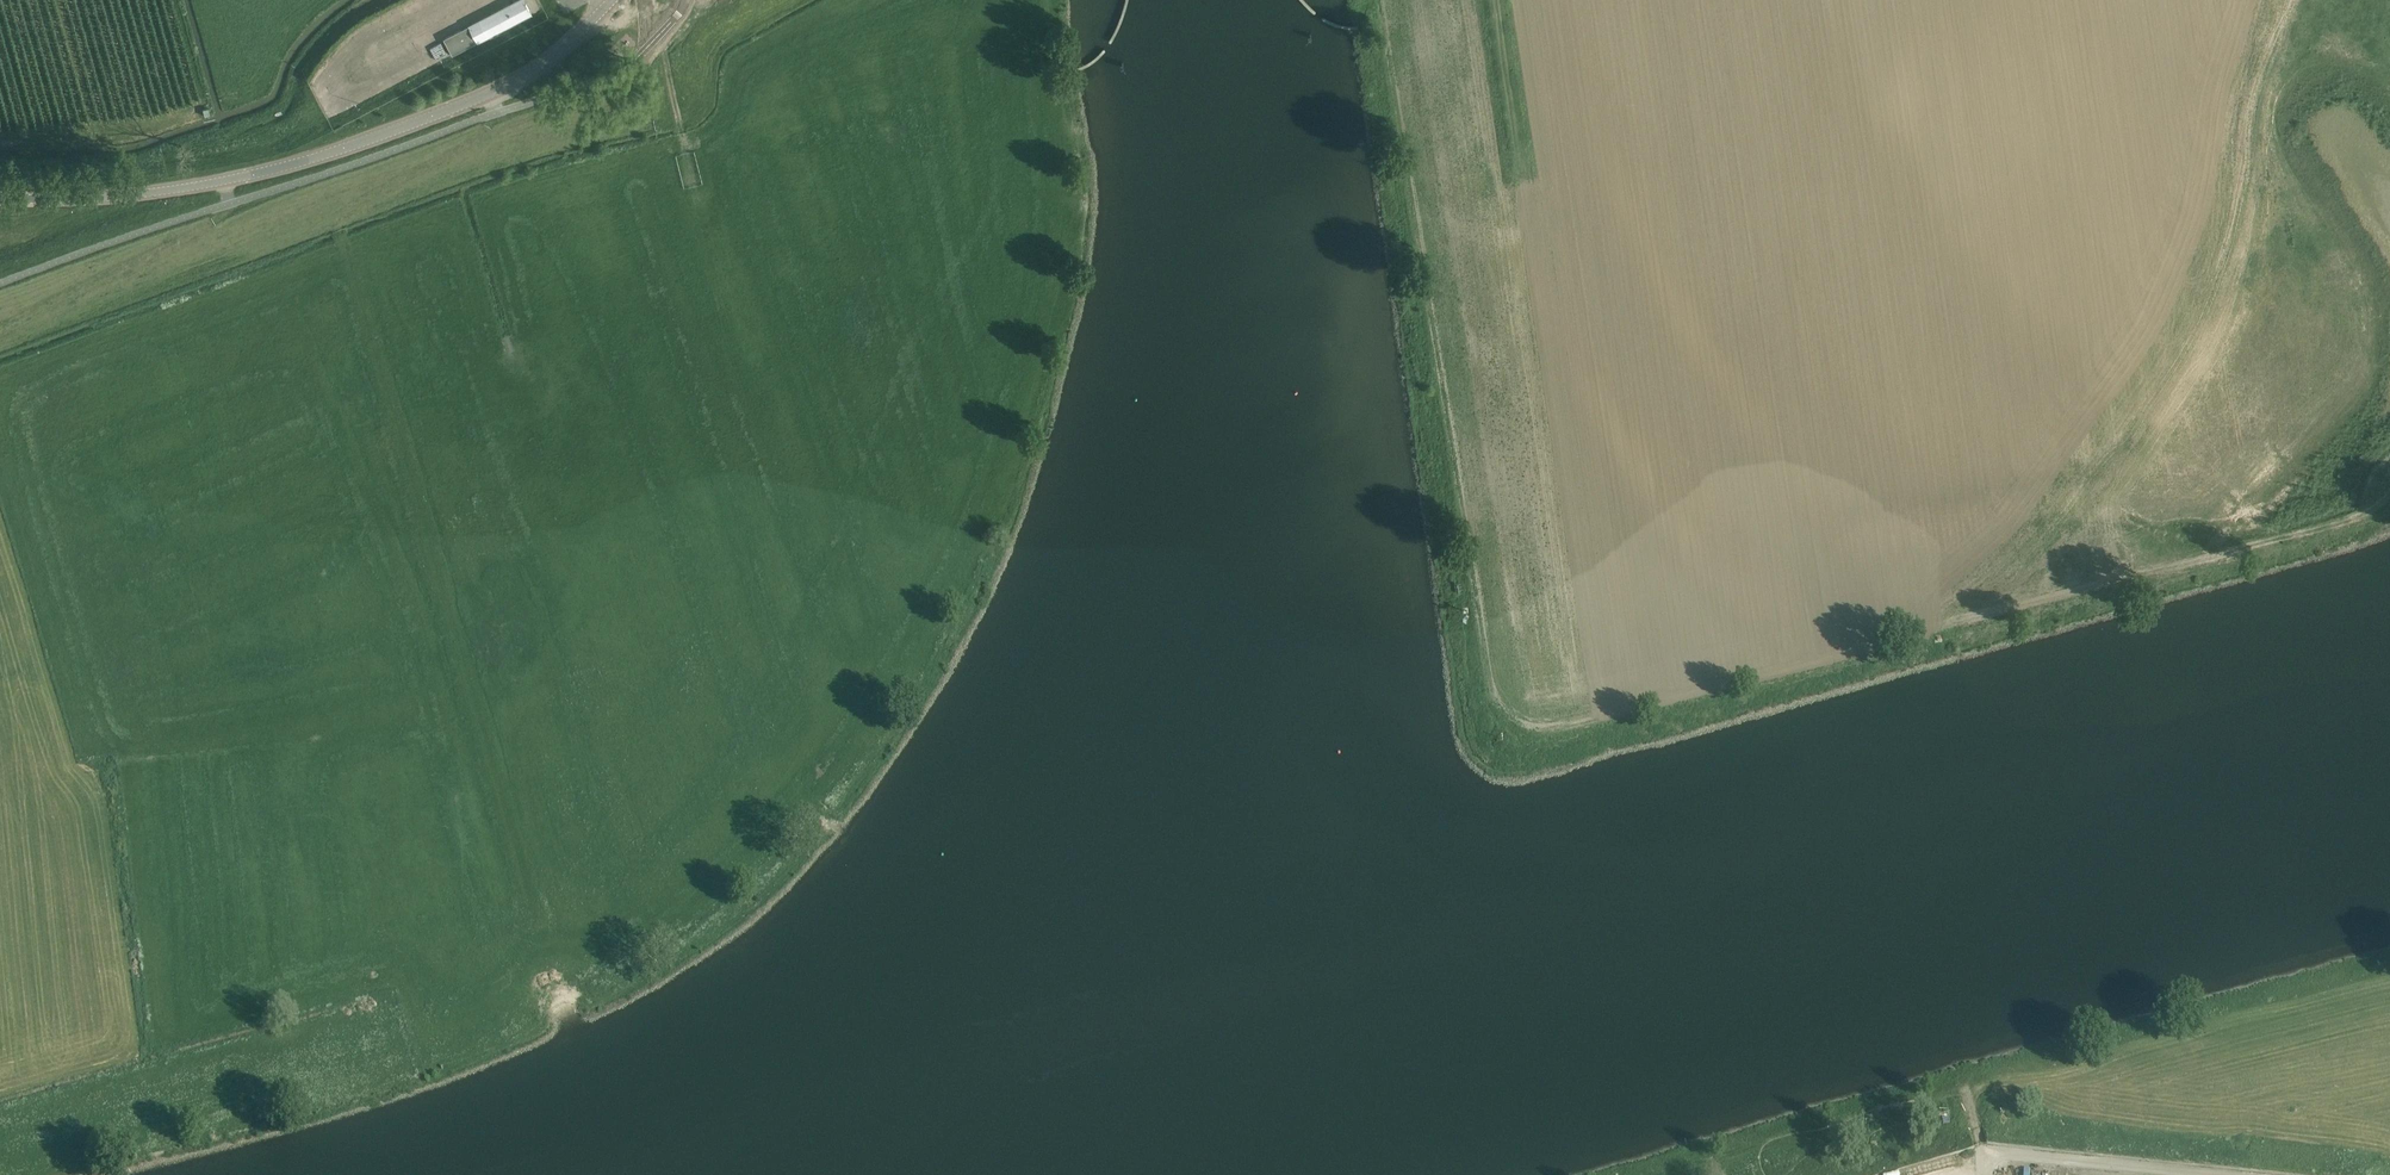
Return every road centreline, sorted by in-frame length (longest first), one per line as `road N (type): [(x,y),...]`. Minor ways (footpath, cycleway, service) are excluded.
road 1 (secondary): [(0,199),(178,189),(326,154),(514,85),(612,0)]
road 2 (track): [(1494,0),(1529,231)]

